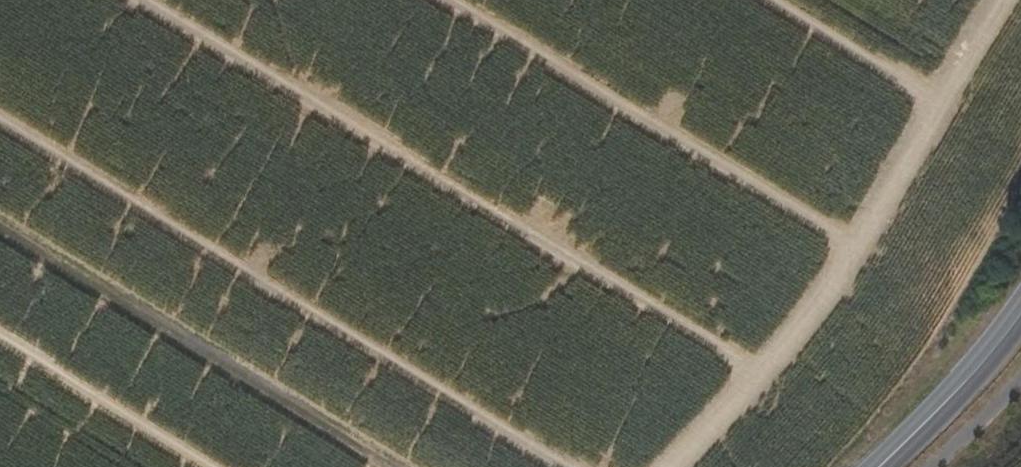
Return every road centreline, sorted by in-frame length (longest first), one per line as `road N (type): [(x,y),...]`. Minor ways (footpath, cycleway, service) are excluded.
road 1 (secondary): [(1020,318),(881,466)]

